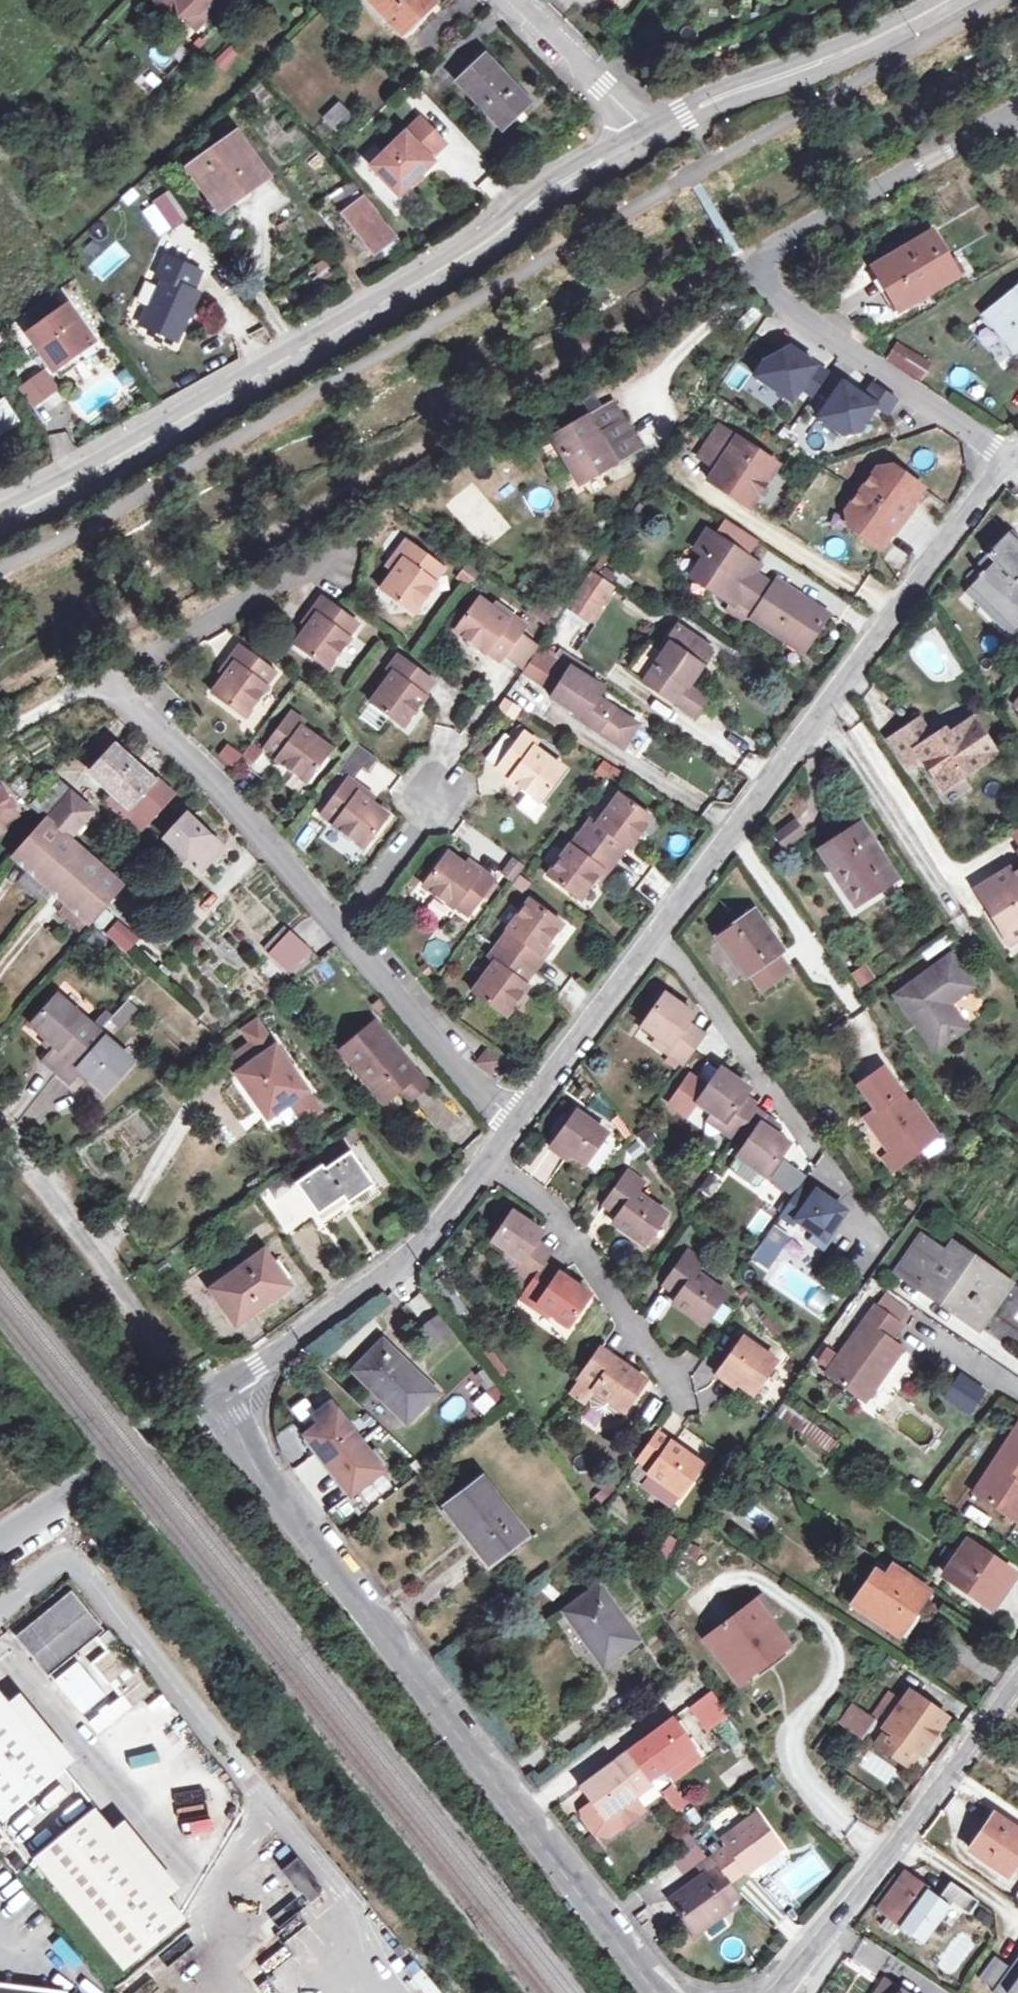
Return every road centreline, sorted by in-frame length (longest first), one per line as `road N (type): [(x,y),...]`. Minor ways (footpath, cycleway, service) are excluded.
road 1 (residential): [(515,1125),(880,637),(993,462)]
road 2 (tertiary): [(0,517),(432,274),(644,131)]
road 3 (unclassified): [(661,1992),(210,1401)]
road 4 (residential): [(993,462),(966,430),(767,287),(756,261),(1017,111)]
road 5 (residential): [(348,932),(119,680),(342,552)]
road 6 (residential): [(783,1992),(1017,1679)]
road 7 (residential): [(210,1401),(345,1308),(479,1163)]
road 8 (residential): [(203,1406),(0,1134)]
road 9 (residential): [(479,1163),(555,1212),(689,1415)]
road 10 (tertiary): [(644,131),(842,54),(949,0)]
road 11 (residential): [(515,1125),(348,932)]
road 12 (unclassified): [(203,1406),(0,1540)]
road 13 (unclassified): [(516,0),(644,131)]
road 14 (residential): [(348,932),(444,793)]

